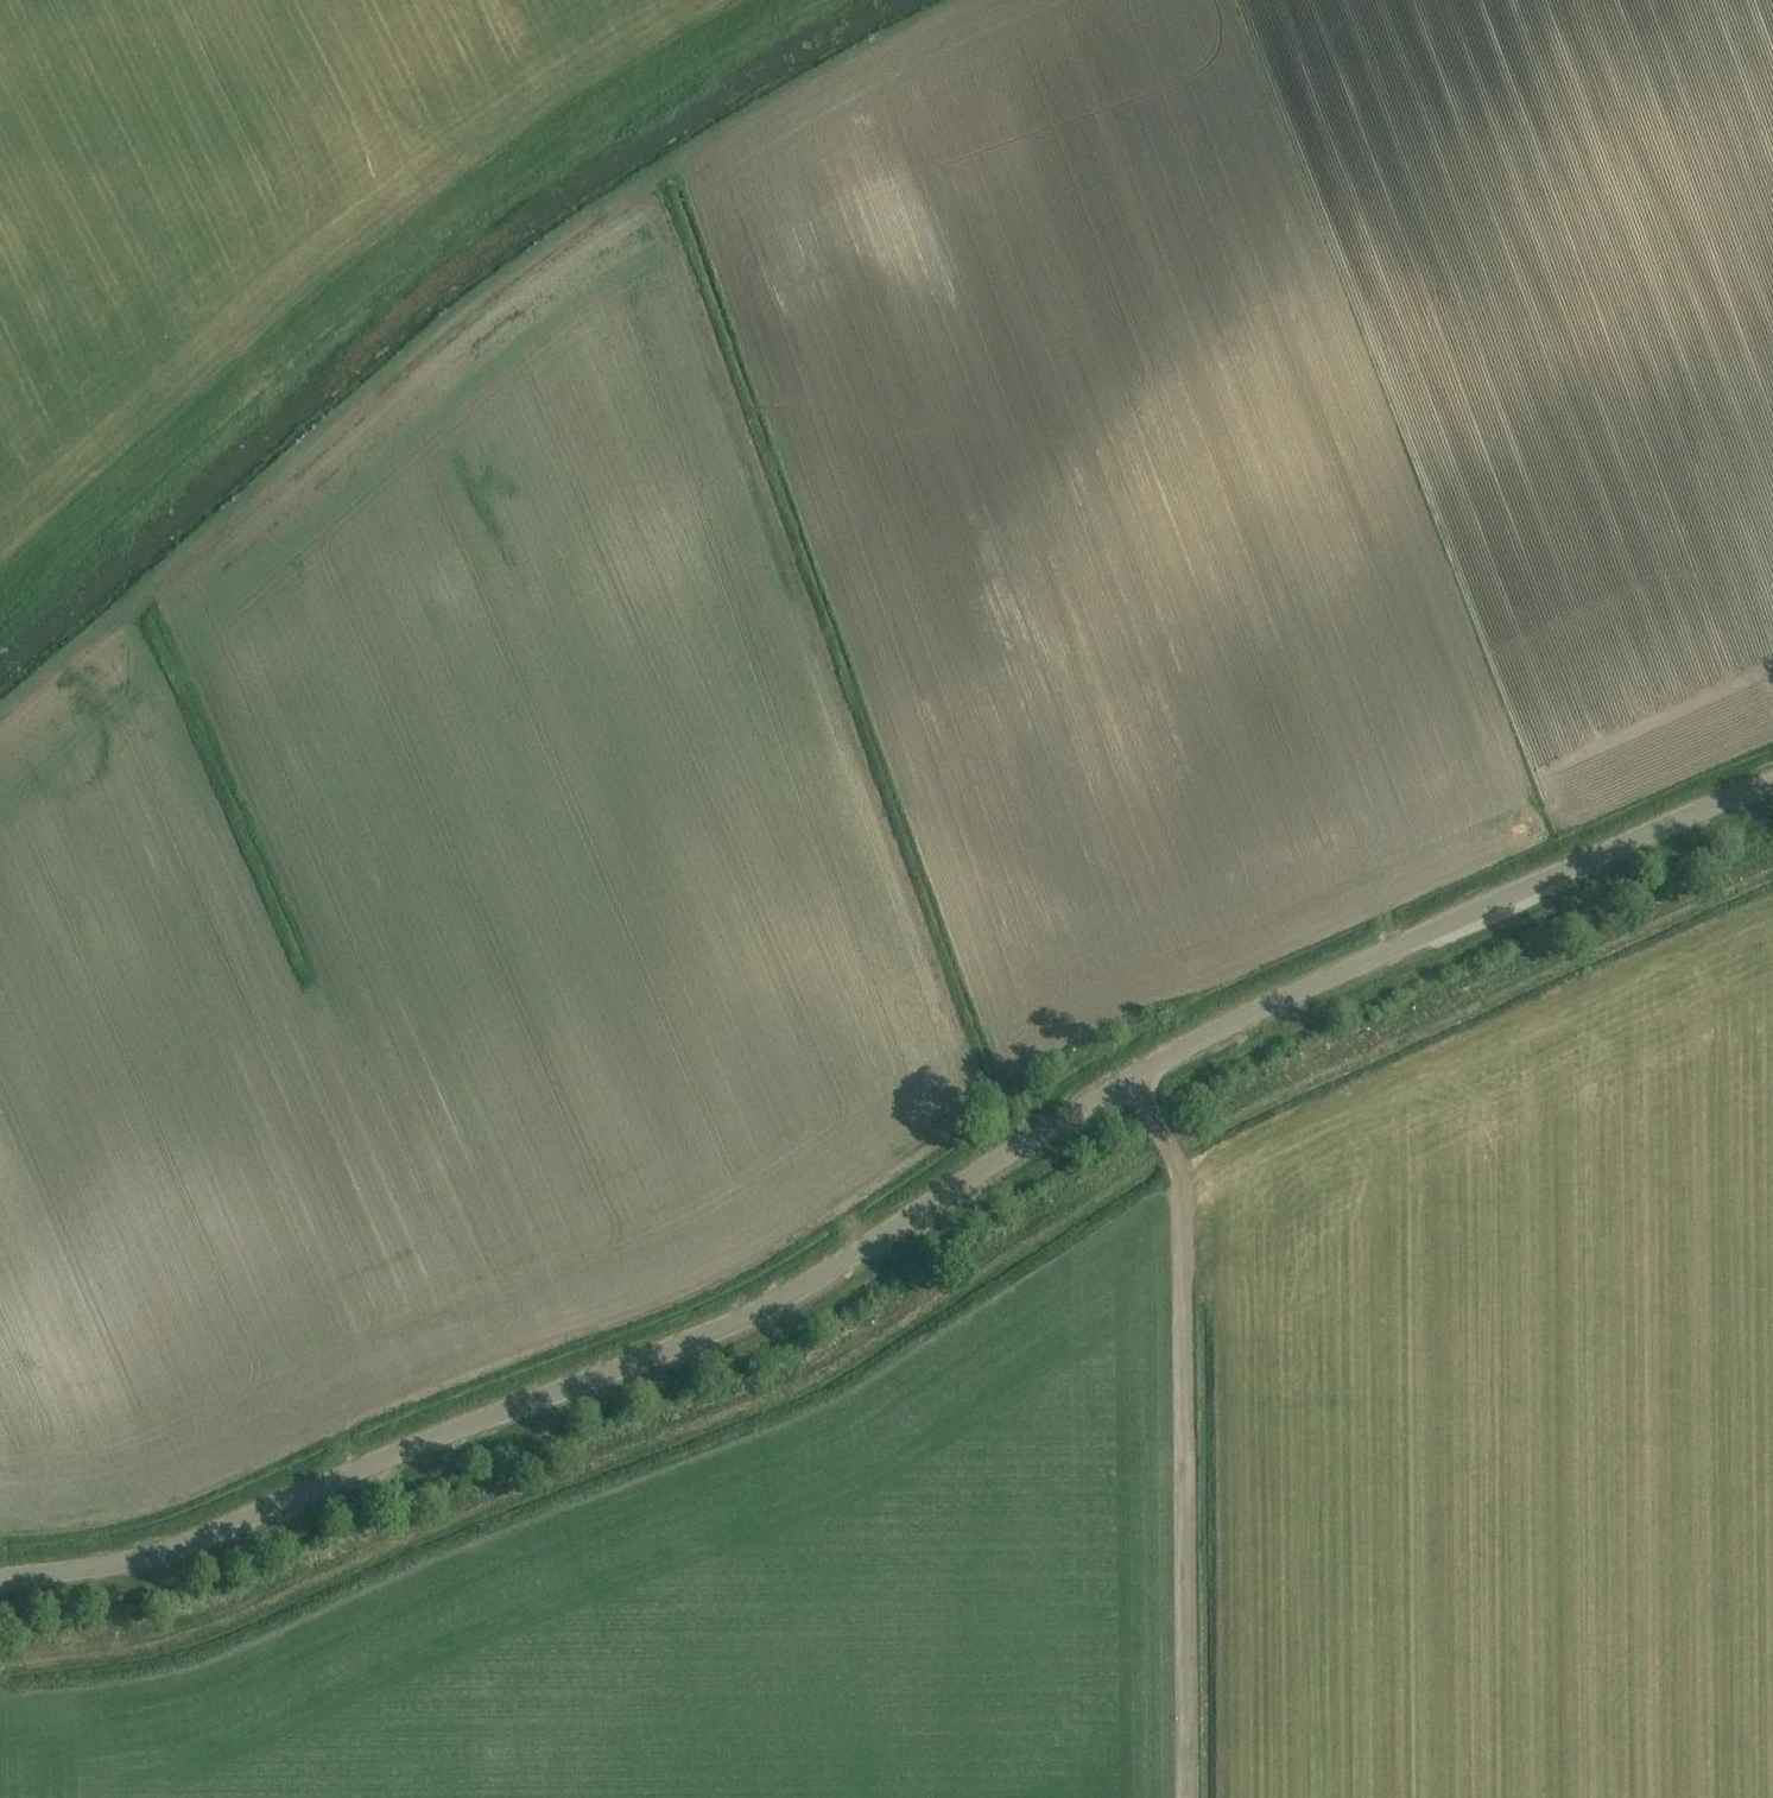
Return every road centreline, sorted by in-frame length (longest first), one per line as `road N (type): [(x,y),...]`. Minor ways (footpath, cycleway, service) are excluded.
road 1 (unclassified): [(0,1578),(121,1562),(183,1543),(749,1315),(1169,1057),(1545,880),(1772,785)]

